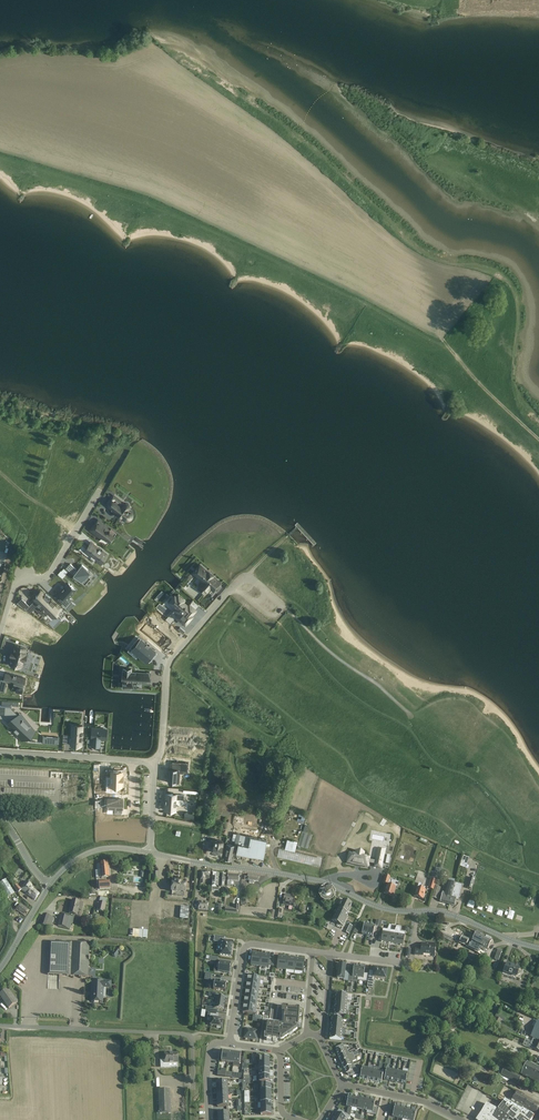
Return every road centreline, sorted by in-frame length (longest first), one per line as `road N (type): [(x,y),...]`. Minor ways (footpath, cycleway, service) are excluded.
road 1 (tertiary): [(538,948),(445,913),(379,907),(318,880),(151,853)]
road 2 (unclassified): [(155,762),(171,658),(241,580),(253,581),(286,610)]
road 3 (unclassified): [(193,1089),(192,1034),(0,1026)]
road 4 (residential): [(0,636),(14,585),(48,576),(100,489)]
road 5 (residential): [(228,1043),(243,950),(254,945),(313,952)]
road 6 (track): [(538,433),(480,384),(442,337)]
road 7 (residential): [(133,761),(0,752)]

